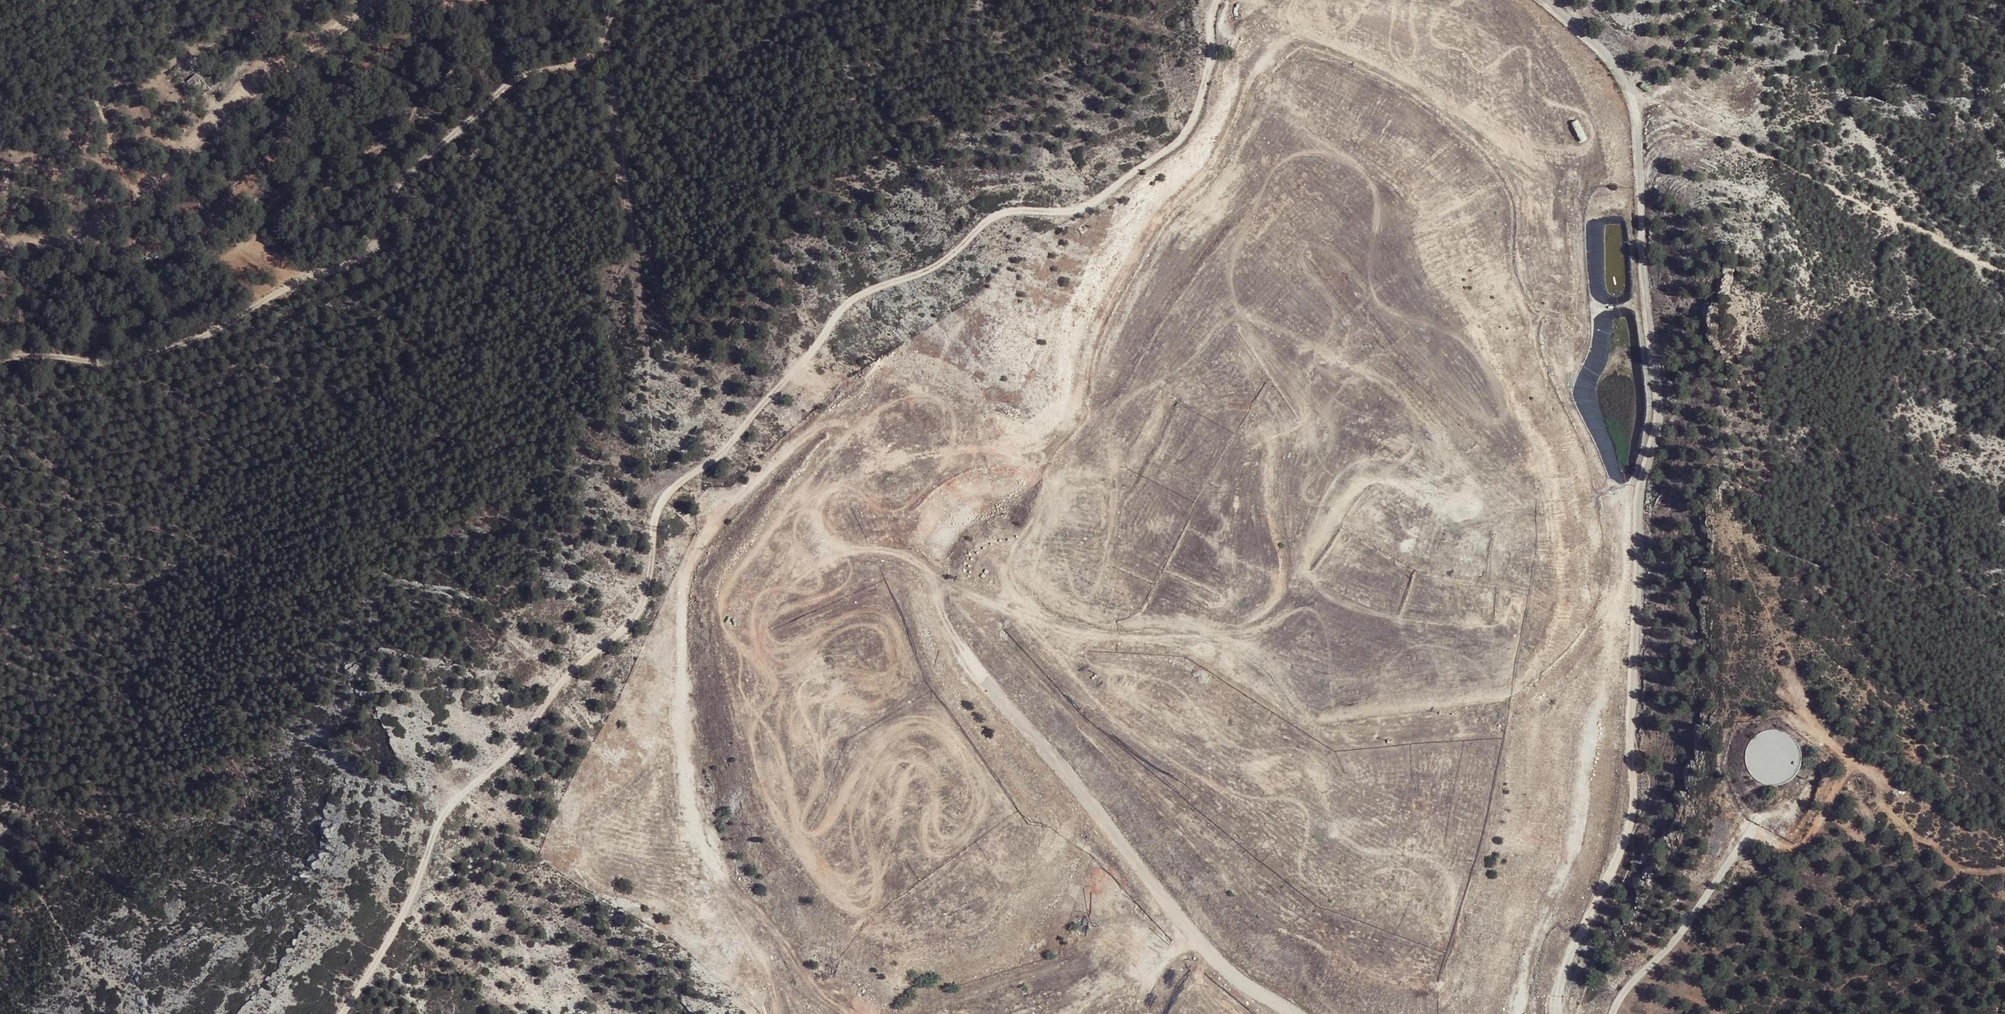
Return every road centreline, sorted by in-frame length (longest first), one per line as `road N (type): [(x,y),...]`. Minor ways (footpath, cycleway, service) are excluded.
road 1 (track): [(1221,0),(1208,92),(1188,133),(1117,181),(1105,203),(1004,215),(938,275),(855,303),(726,452),(662,496),(649,525),(640,598),(620,627),(563,672),(512,759),(454,802),(375,969),(343,1013)]
road 2 (track): [(0,357),(125,359),(183,347),(359,255),(388,215),(389,193),(408,156),(481,85),(585,47),(619,0)]
road 3 (track): [(2004,275),(1941,235),(1889,218),(1881,225),(1833,190),(1672,115),(1662,101),(1631,103)]

